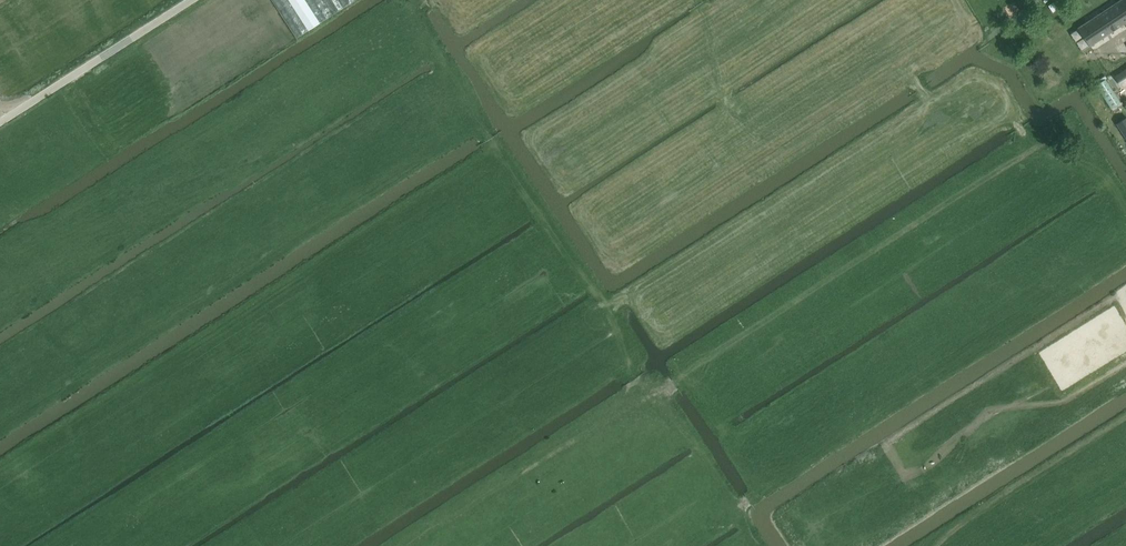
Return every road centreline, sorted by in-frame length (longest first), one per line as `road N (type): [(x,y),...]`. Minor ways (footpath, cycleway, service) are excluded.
road 1 (unclassified): [(0,122),(192,0)]

